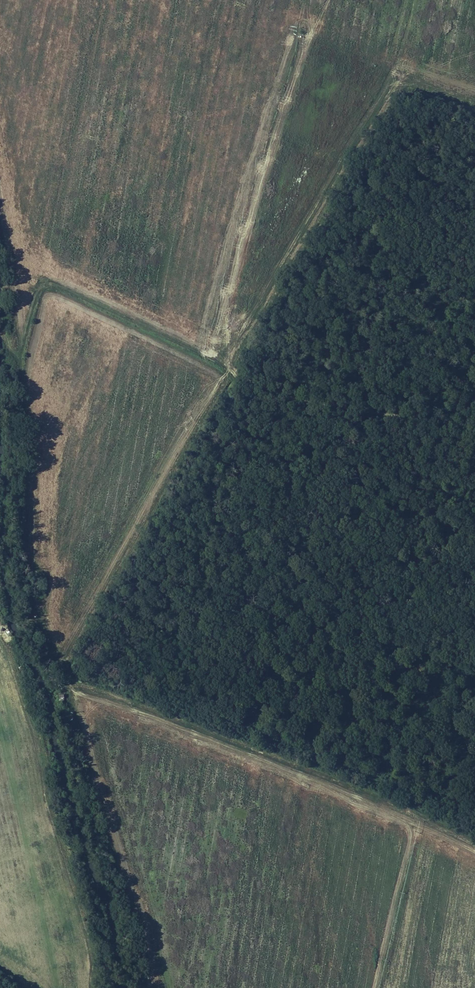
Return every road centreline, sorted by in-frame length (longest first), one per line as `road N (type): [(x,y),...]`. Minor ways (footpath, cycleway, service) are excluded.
road 1 (track): [(474,840),(64,677),(42,636),(25,567),(24,409),(0,329)]
road 2 (track): [(474,423),(290,397),(38,281),(13,364)]
road 3 (track): [(474,758),(229,385),(225,365)]

